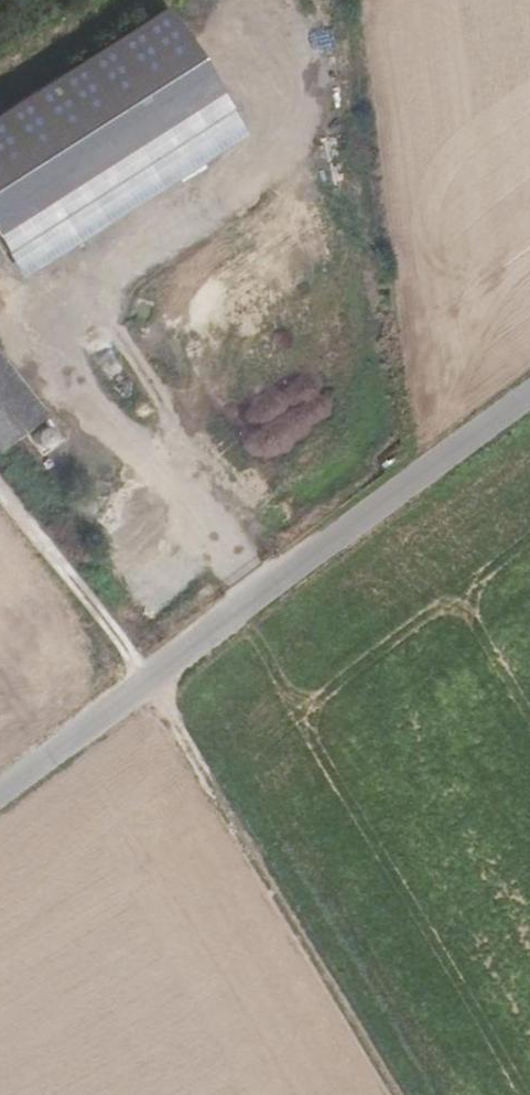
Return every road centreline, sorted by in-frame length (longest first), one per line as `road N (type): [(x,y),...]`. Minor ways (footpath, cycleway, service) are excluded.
road 1 (track): [(0,485),(148,670),(406,1094)]
road 2 (unclassified): [(0,786),(171,652),(529,395)]

